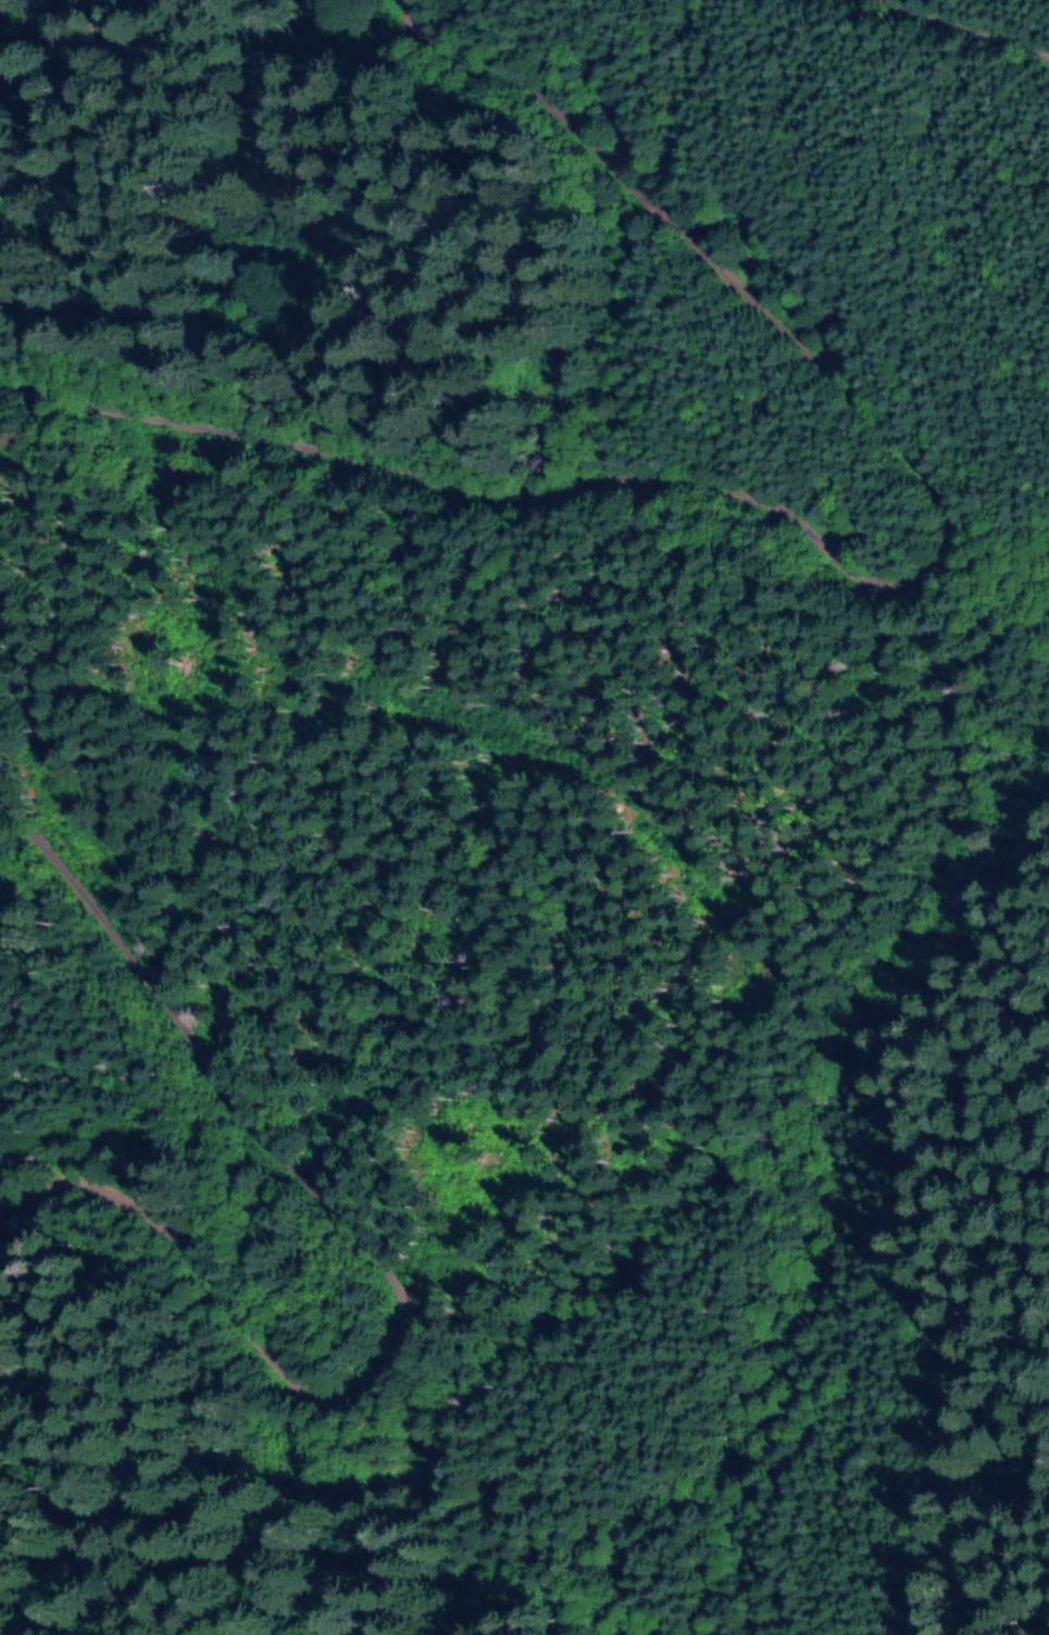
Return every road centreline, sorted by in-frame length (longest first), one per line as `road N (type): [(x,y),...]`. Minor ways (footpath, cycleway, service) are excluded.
road 1 (residential): [(0,413),(165,460),(395,508),(612,486),(721,490),(791,570),(892,578),(920,506),(648,219),(461,51),(433,0)]
road 2 (residential): [(0,1326),(45,1201),(122,1288),(259,1361),(322,1413),(367,1378),(342,1320),(160,1039),(0,877)]
road 3 (residential): [(876,0),(985,57),(1048,78)]

